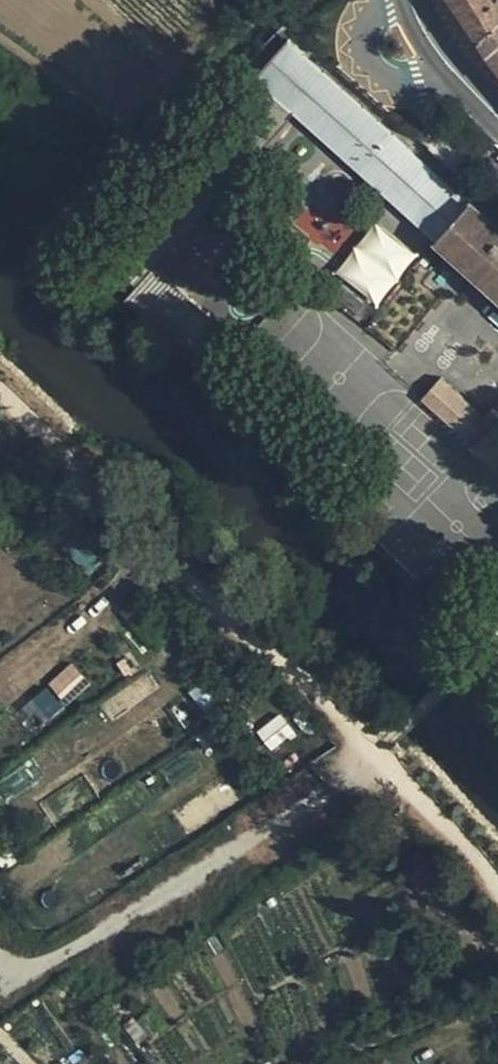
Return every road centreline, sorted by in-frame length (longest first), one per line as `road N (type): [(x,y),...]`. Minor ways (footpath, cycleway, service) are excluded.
road 1 (track): [(374,754),(75,444),(0,390)]
road 2 (track): [(497,894),(374,754)]
road 3 (tertiary): [(413,0),(425,34),(497,115)]

